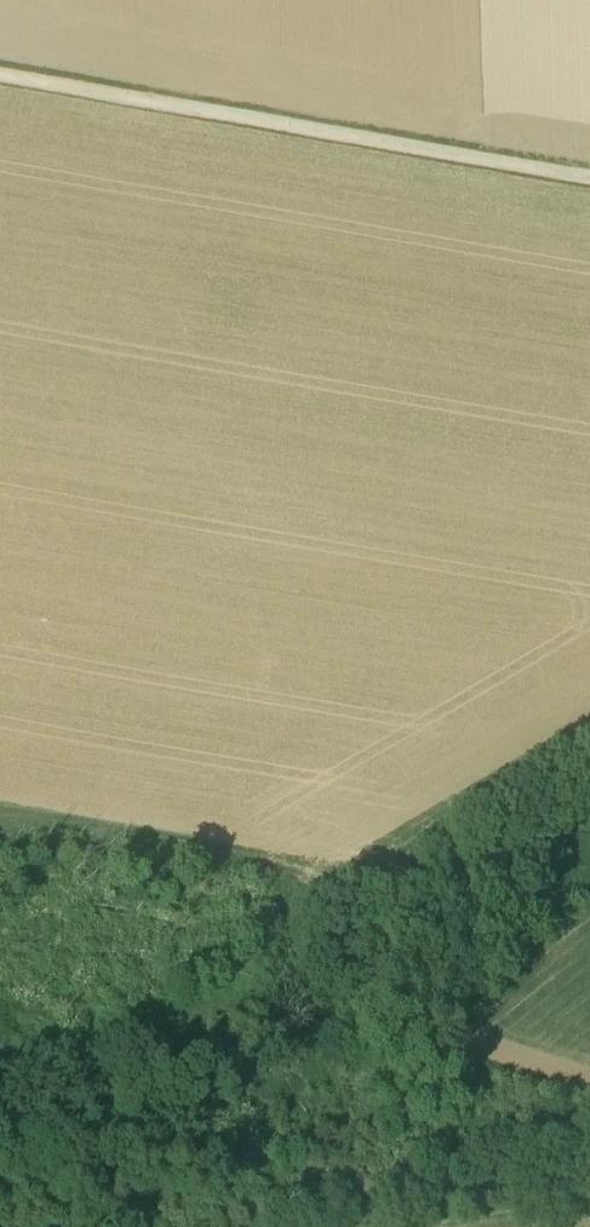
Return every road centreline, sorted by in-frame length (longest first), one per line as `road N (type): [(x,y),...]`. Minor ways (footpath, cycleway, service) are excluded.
road 1 (track): [(0,77),(589,180)]
road 2 (track): [(434,1226),(589,1209)]

